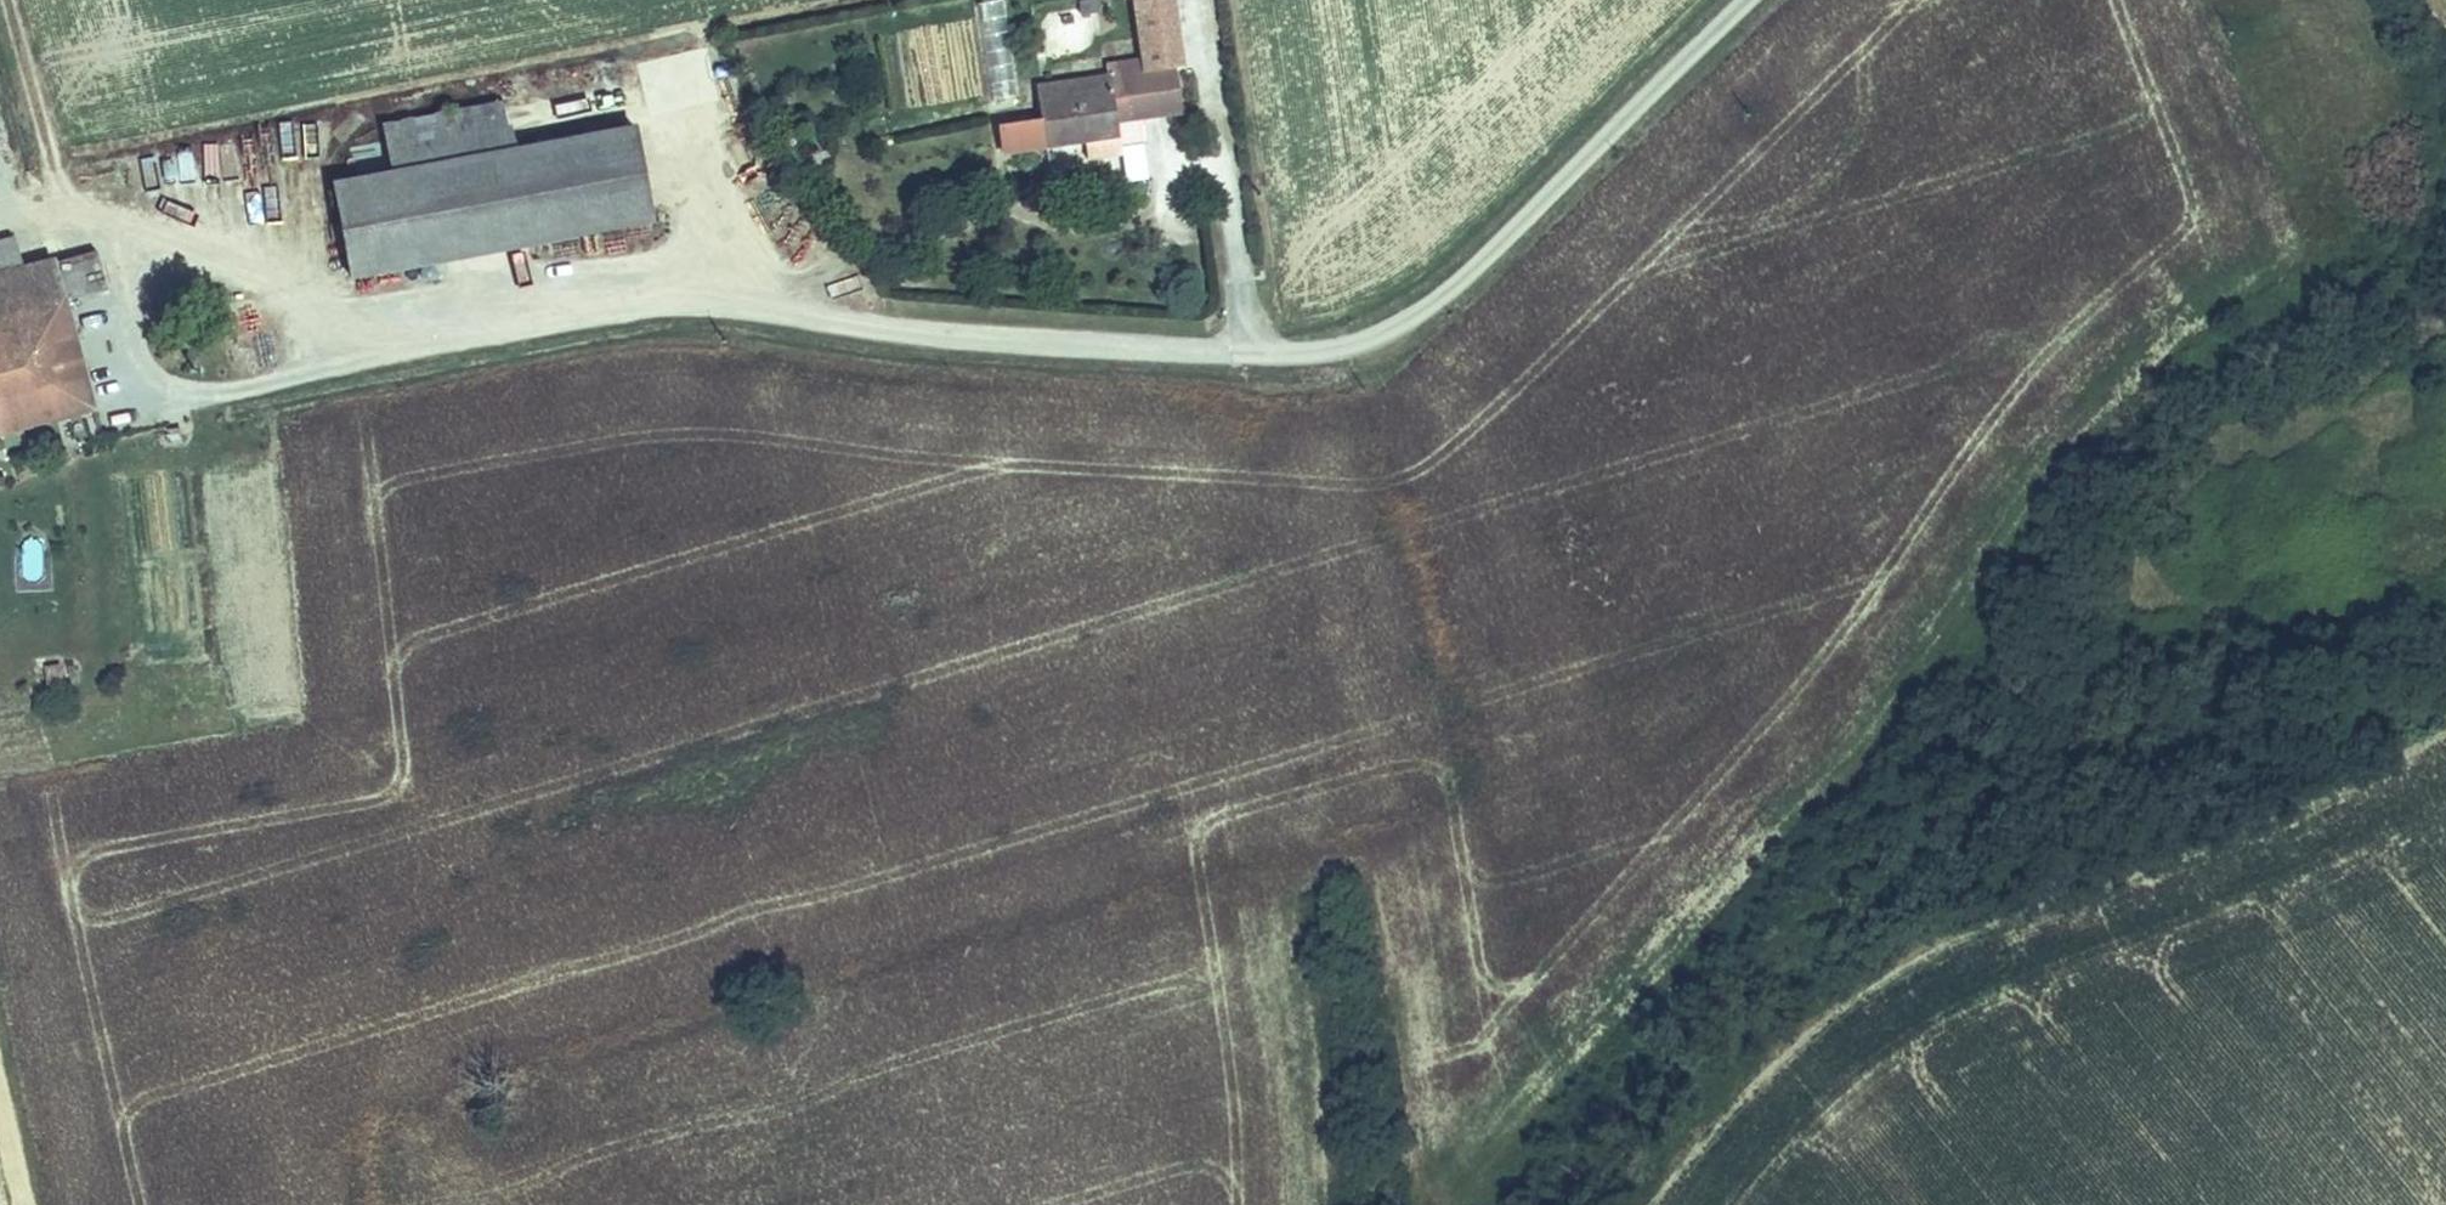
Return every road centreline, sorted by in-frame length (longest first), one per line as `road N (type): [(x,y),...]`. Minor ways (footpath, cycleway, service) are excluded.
road 1 (unclassified): [(1747,0),(1486,257),(1405,320),(1345,345),(1264,354),(993,340),(687,298),(364,316),(200,269)]
road 2 (track): [(0,7),(53,213)]
road 3 (track): [(0,218),(53,213),(200,269)]

